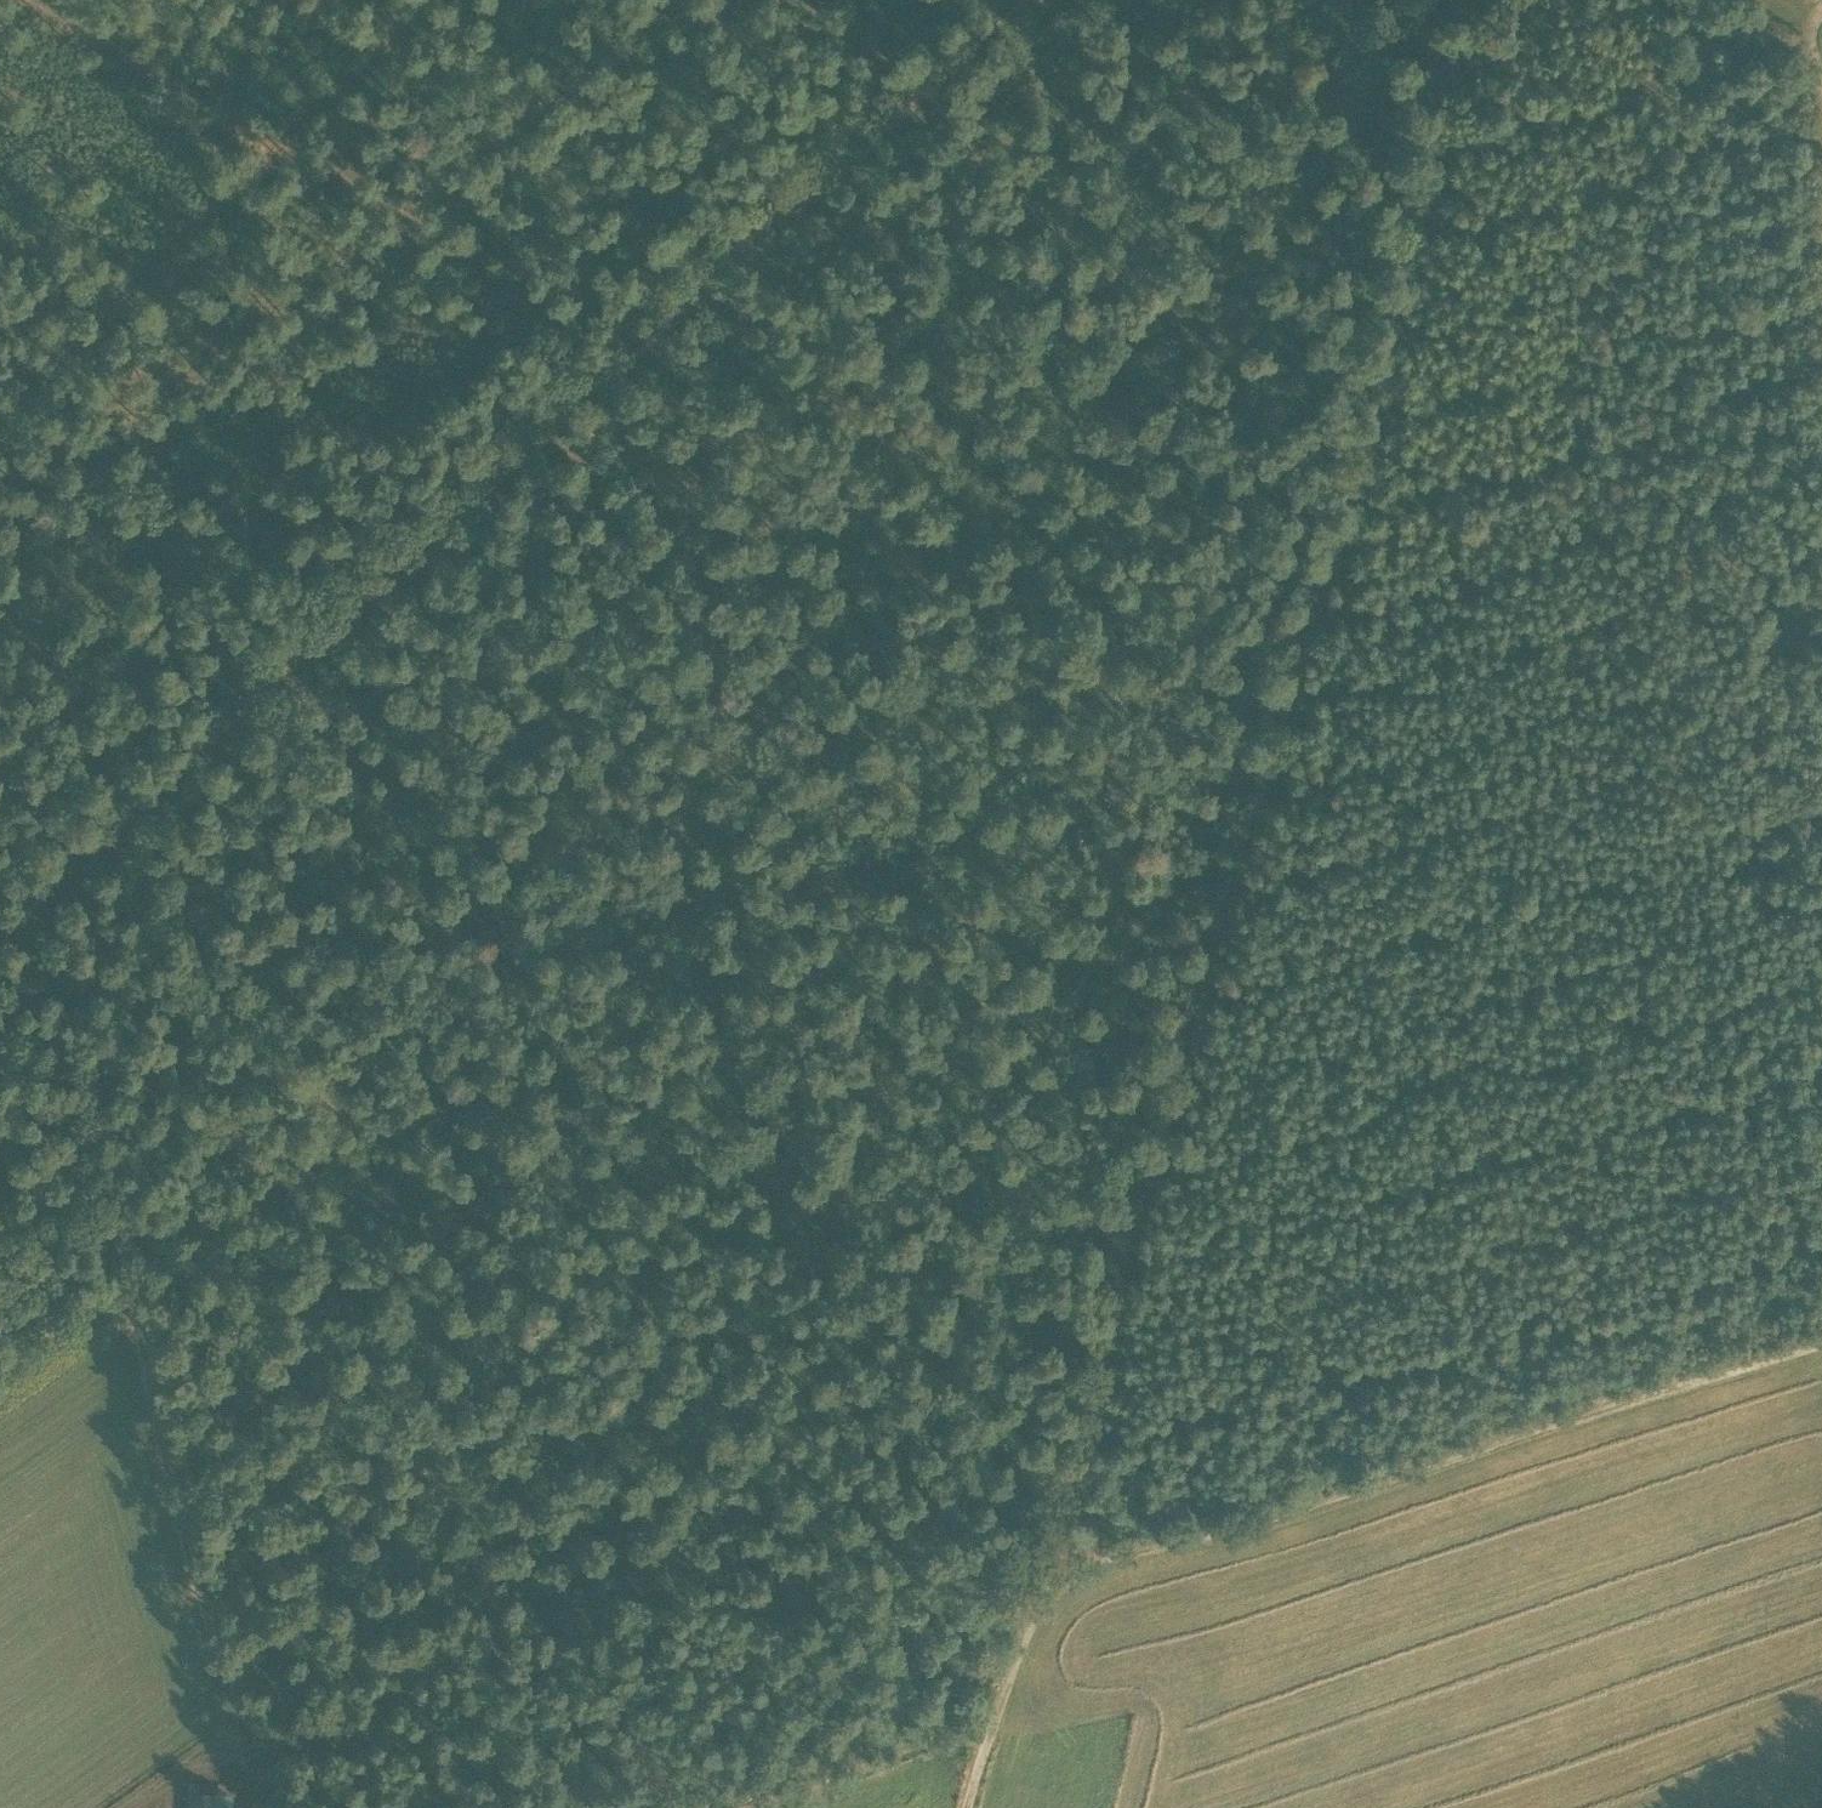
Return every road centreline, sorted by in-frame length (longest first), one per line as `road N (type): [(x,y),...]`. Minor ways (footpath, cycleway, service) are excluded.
road 1 (track): [(0,928),(1035,0)]
road 2 (track): [(1821,1341),(1048,1579)]
road 3 (track): [(569,318),(18,0)]
road 4 (track): [(0,410),(368,601)]
road 5 (track): [(1148,1201),(1048,1579)]
road 6 (track): [(433,0),(277,148)]
road 7 (track): [(1048,1579),(994,1717)]

